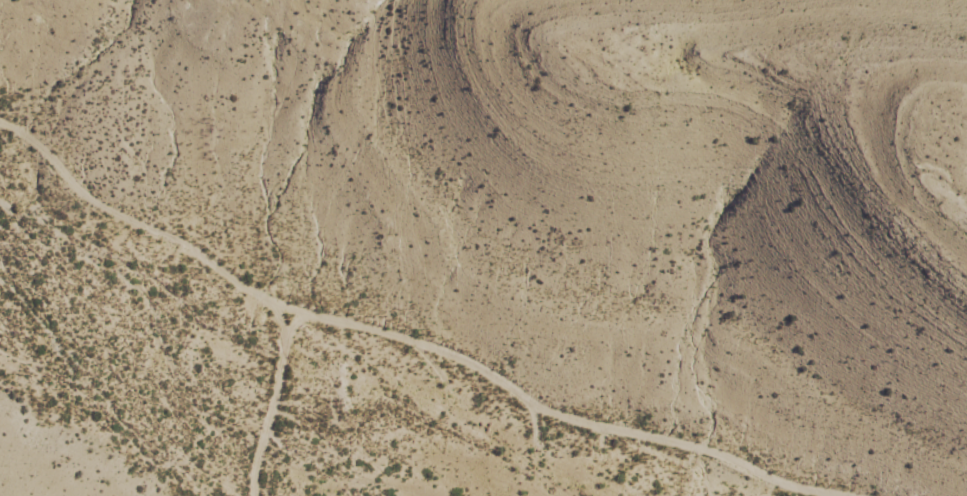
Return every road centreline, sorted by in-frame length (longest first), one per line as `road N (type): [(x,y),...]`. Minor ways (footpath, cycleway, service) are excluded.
road 1 (residential): [(252,495),(281,350),(304,325),(326,323),(466,365),(542,413),(718,460),(780,487),(836,495)]
road 2 (residential): [(0,142),(290,341)]

